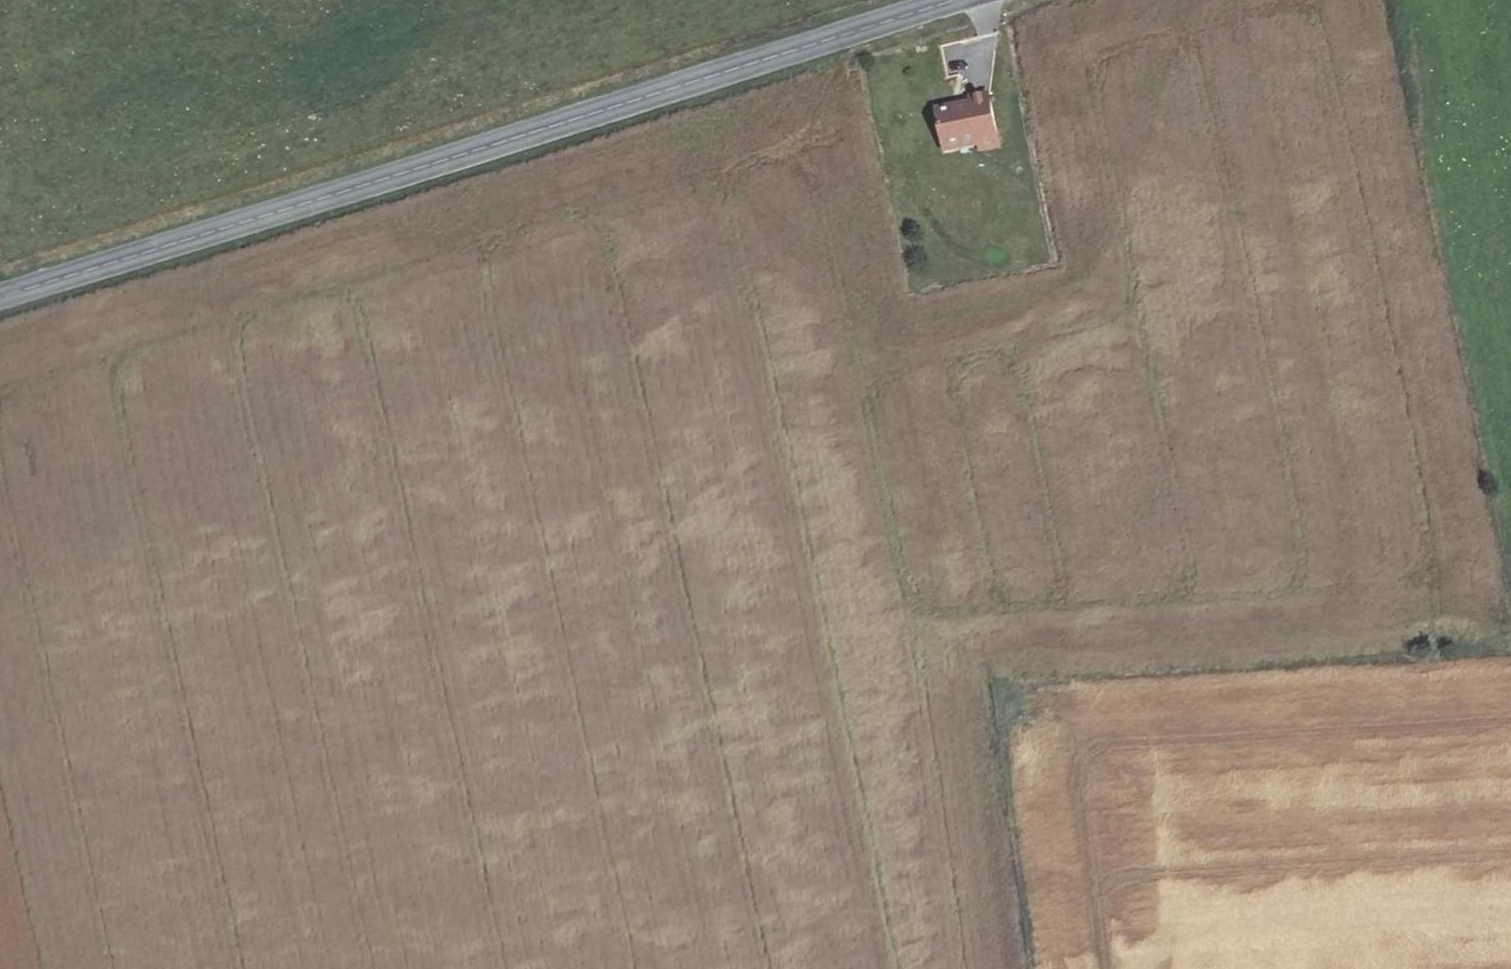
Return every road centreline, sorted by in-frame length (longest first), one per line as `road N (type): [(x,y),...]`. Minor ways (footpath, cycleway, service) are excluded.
road 1 (tertiary): [(0,295),(941,0)]

